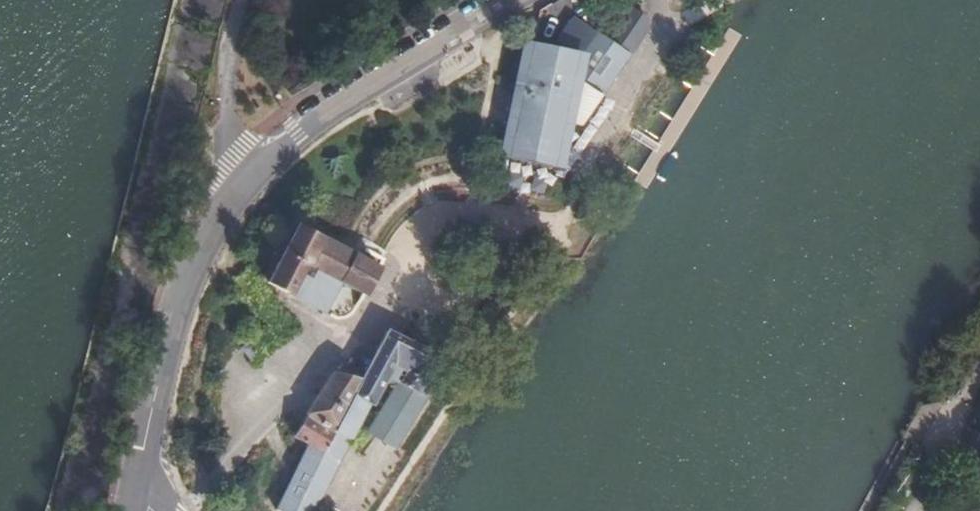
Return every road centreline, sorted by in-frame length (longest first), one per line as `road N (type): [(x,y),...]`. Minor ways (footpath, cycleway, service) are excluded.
road 1 (unclassified): [(511,0),(294,132),(236,183),(191,263),(138,475)]

